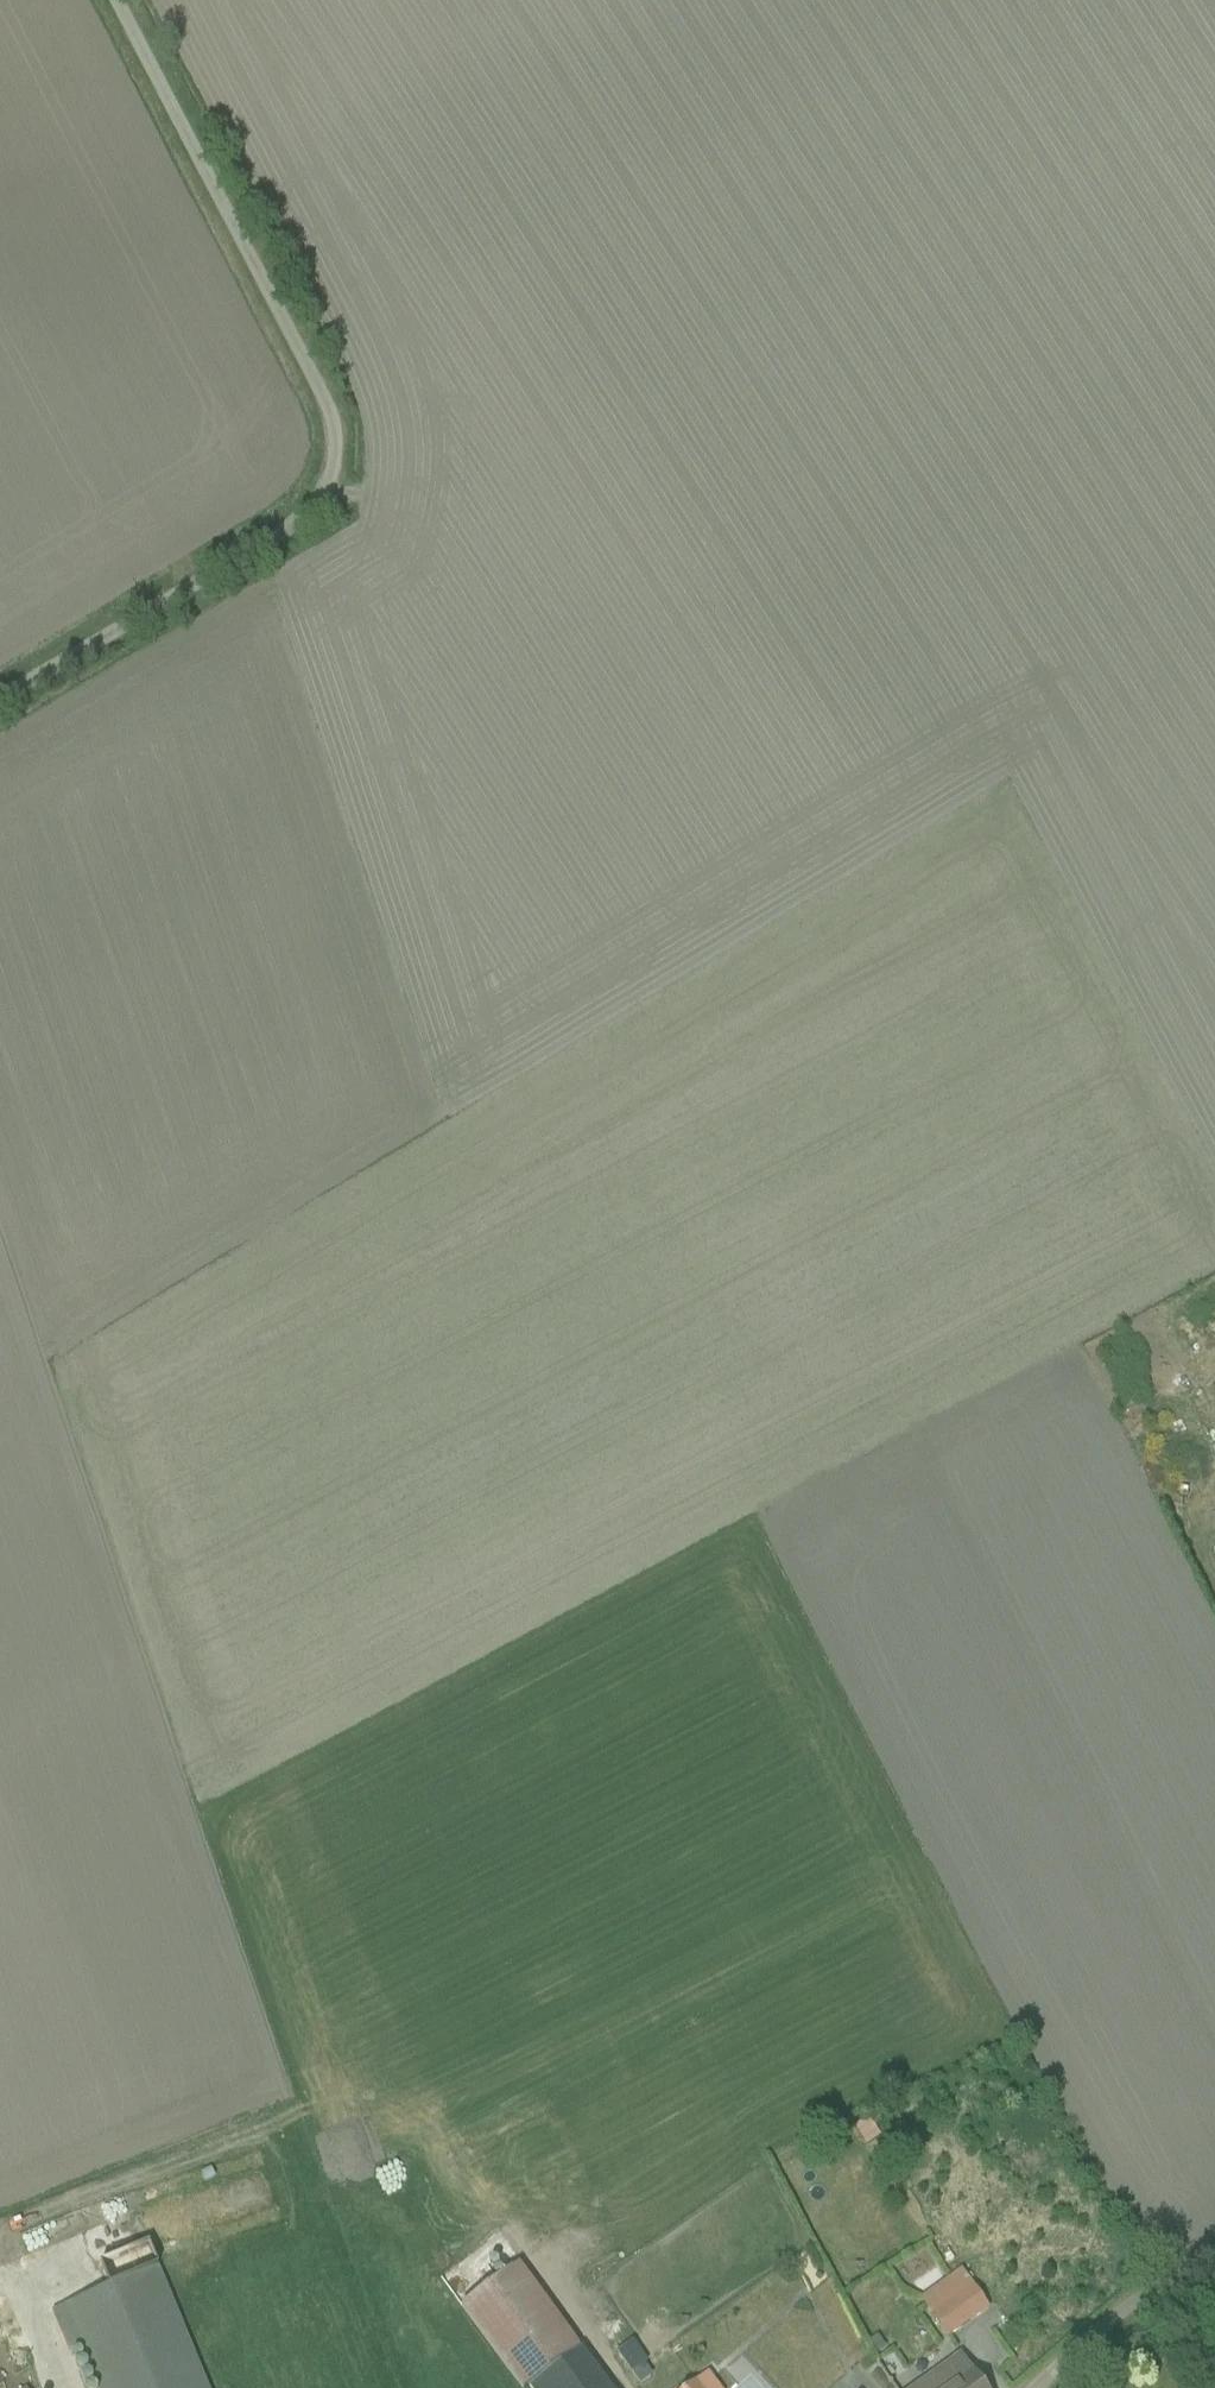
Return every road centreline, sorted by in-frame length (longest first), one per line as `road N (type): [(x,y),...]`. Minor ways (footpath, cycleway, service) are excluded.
road 1 (track): [(0,701),(287,531),(327,489),(334,433),(313,380),(118,0)]
road 2 (unclassified): [(1039,2387),(1153,2291),(1214,2253)]

